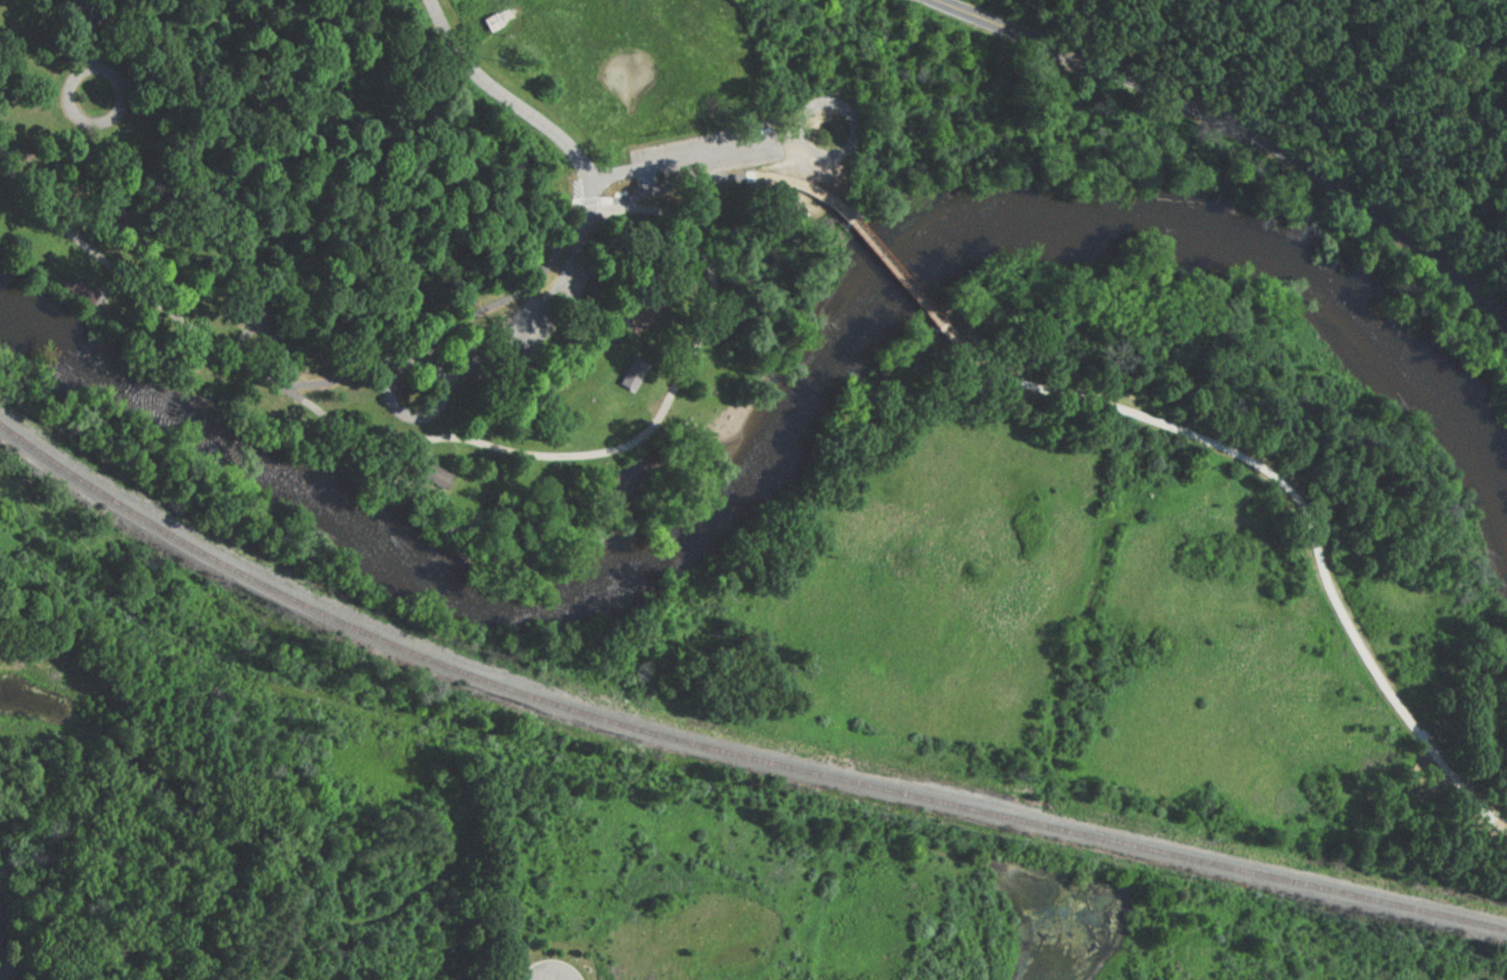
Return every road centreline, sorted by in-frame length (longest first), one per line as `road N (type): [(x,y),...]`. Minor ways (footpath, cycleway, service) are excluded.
road 1 (tertiary): [(1506,325),(1428,250),(1283,145),(939,0)]

